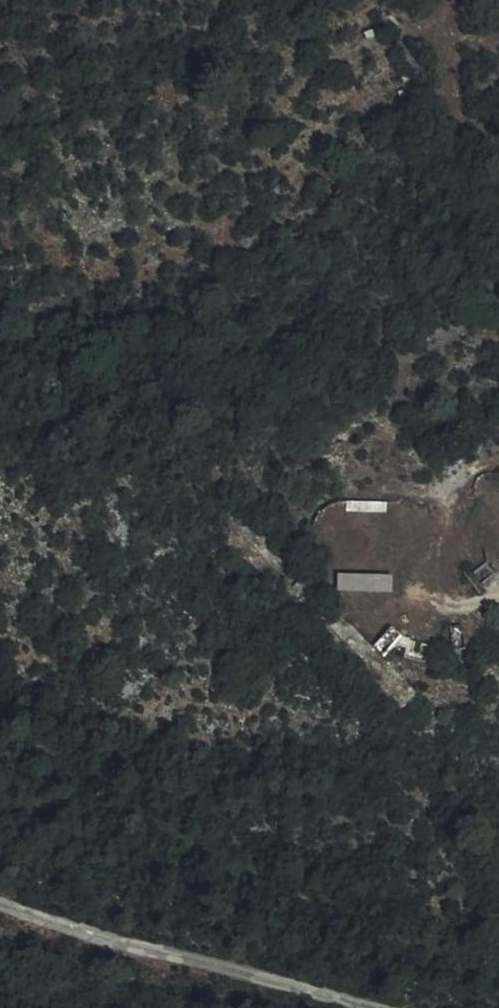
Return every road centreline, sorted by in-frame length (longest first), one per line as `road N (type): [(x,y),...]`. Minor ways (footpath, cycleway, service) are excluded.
road 1 (track): [(0,905),(382,1007)]

